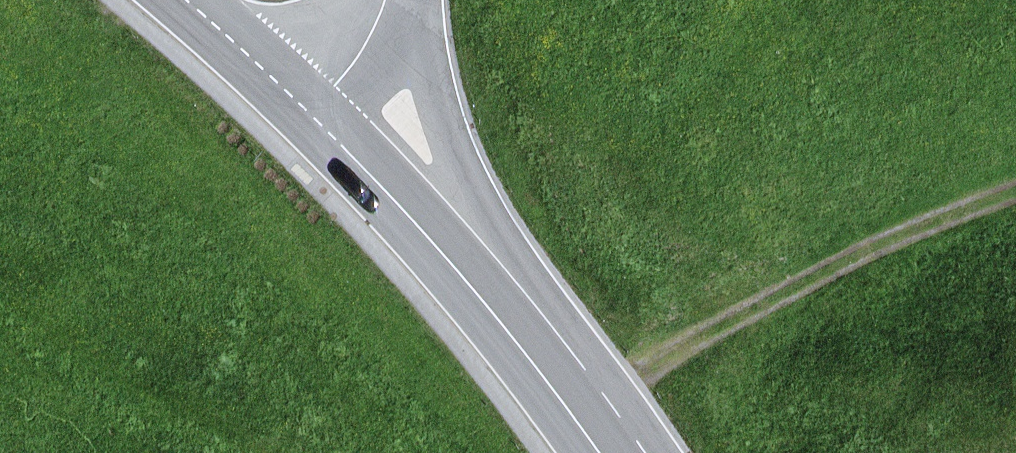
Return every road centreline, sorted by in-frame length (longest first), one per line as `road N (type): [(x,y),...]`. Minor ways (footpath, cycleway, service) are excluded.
road 1 (track): [(586,415),(700,344),(882,249),(1015,198)]
road 2 (primary): [(322,121),(480,289),(610,452)]
road 3 (primary): [(182,0),(322,121)]
road 4 (tertiary): [(322,121),(378,35),(388,0)]

